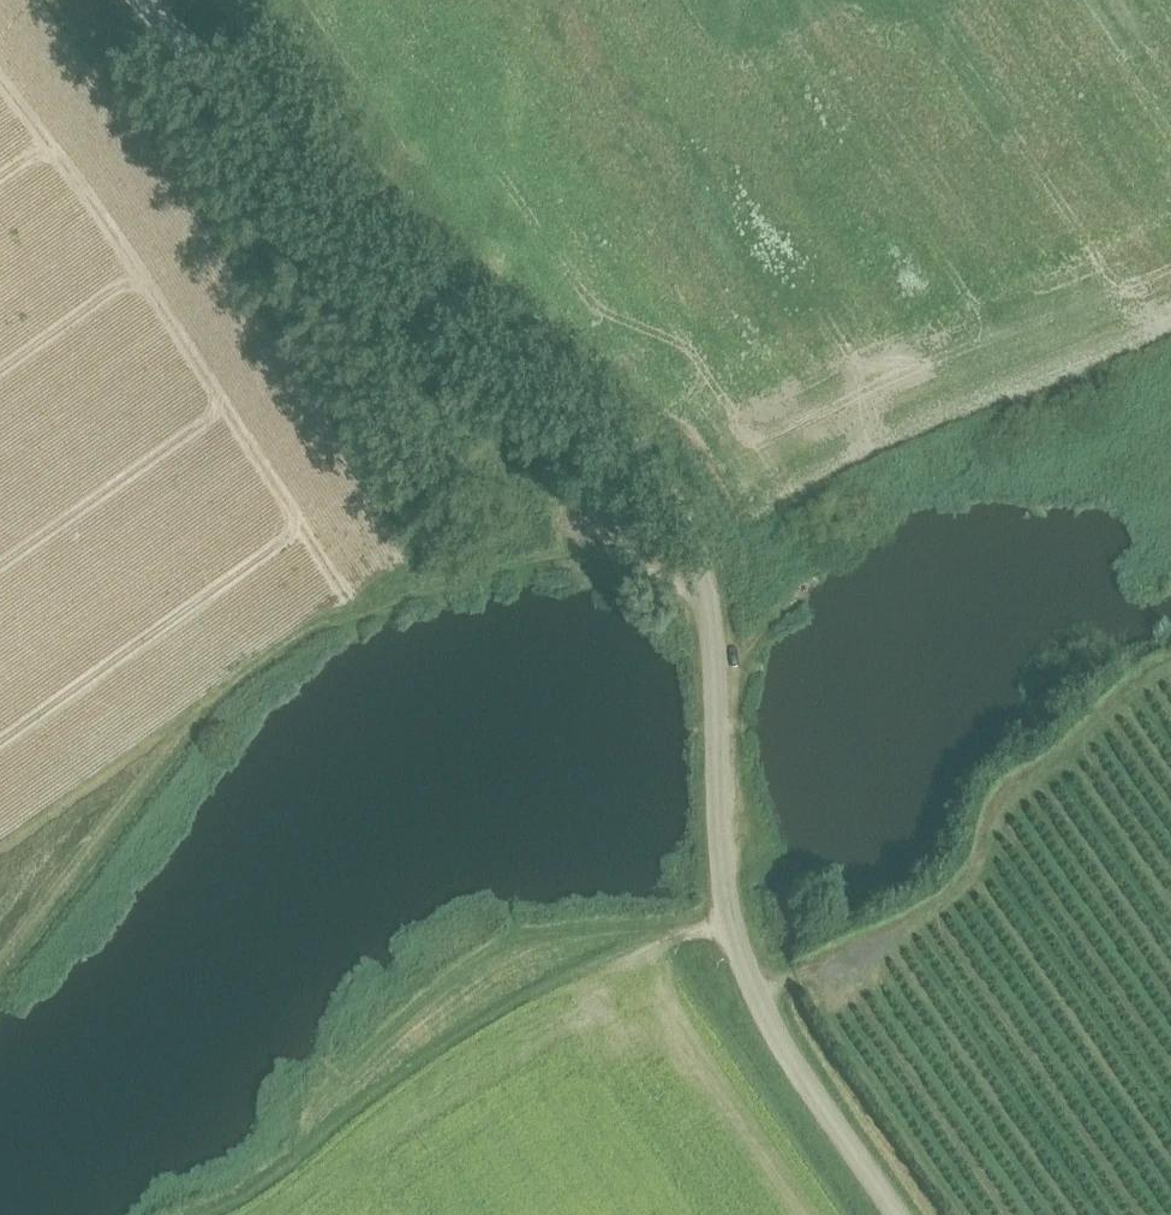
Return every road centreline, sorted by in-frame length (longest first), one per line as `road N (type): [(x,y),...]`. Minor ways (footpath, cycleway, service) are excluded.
road 1 (unclassified): [(898,1214),(788,1056),(732,931),(721,861),(708,604),(692,545),(662,494),(613,435),(352,220),(141,0)]

